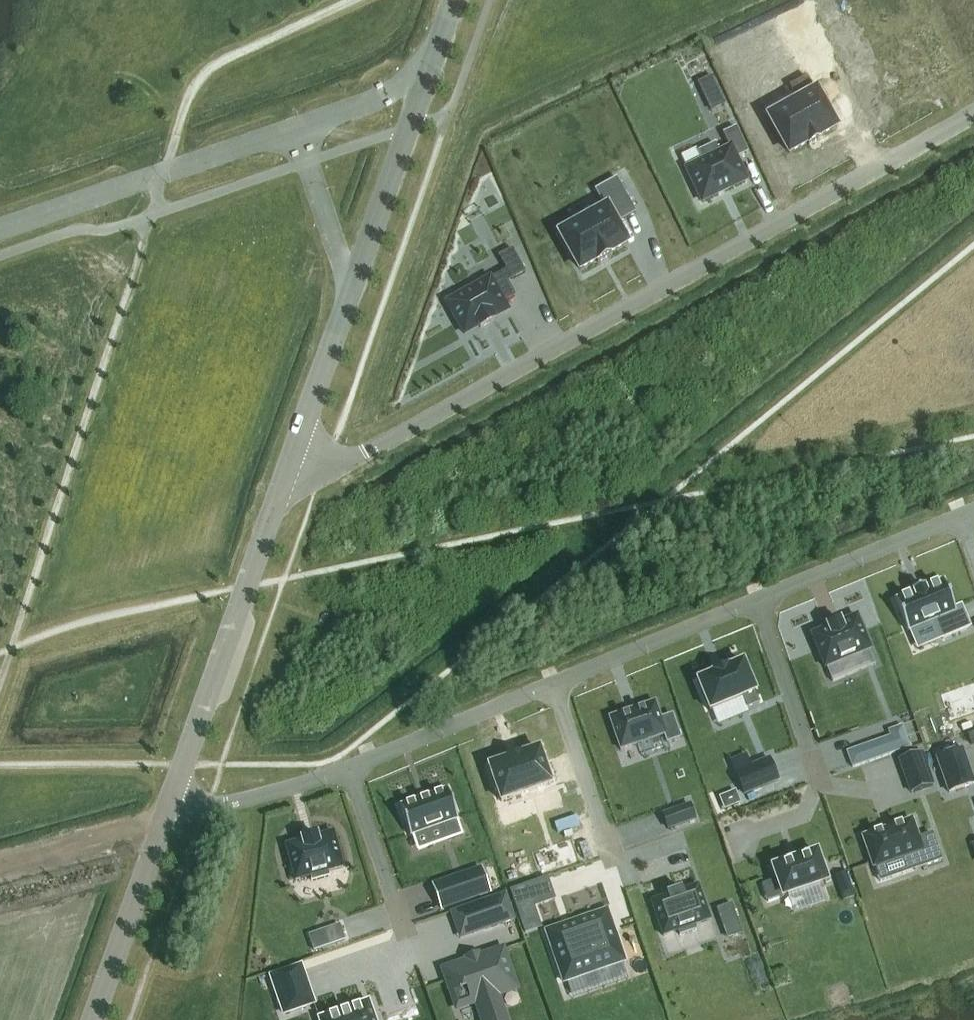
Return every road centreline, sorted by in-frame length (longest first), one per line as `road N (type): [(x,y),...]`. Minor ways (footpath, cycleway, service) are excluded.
road 1 (residential): [(973,512),(347,771),(205,809),(171,808)]
road 2 (residential): [(293,455),(327,464),(361,454),(973,114)]
road 3 (tertiary): [(171,808),(293,455)]
road 4 (residential): [(296,129),(0,231)]
road 5 (tertiary): [(348,301),(438,41)]
road 6 (tertiary): [(94,1019),(171,808)]
road 7 (residential): [(348,301),(296,129)]
road 8 (residential): [(438,41),(391,93),(296,129)]
road 9 (tertiary): [(293,455),(348,301)]

